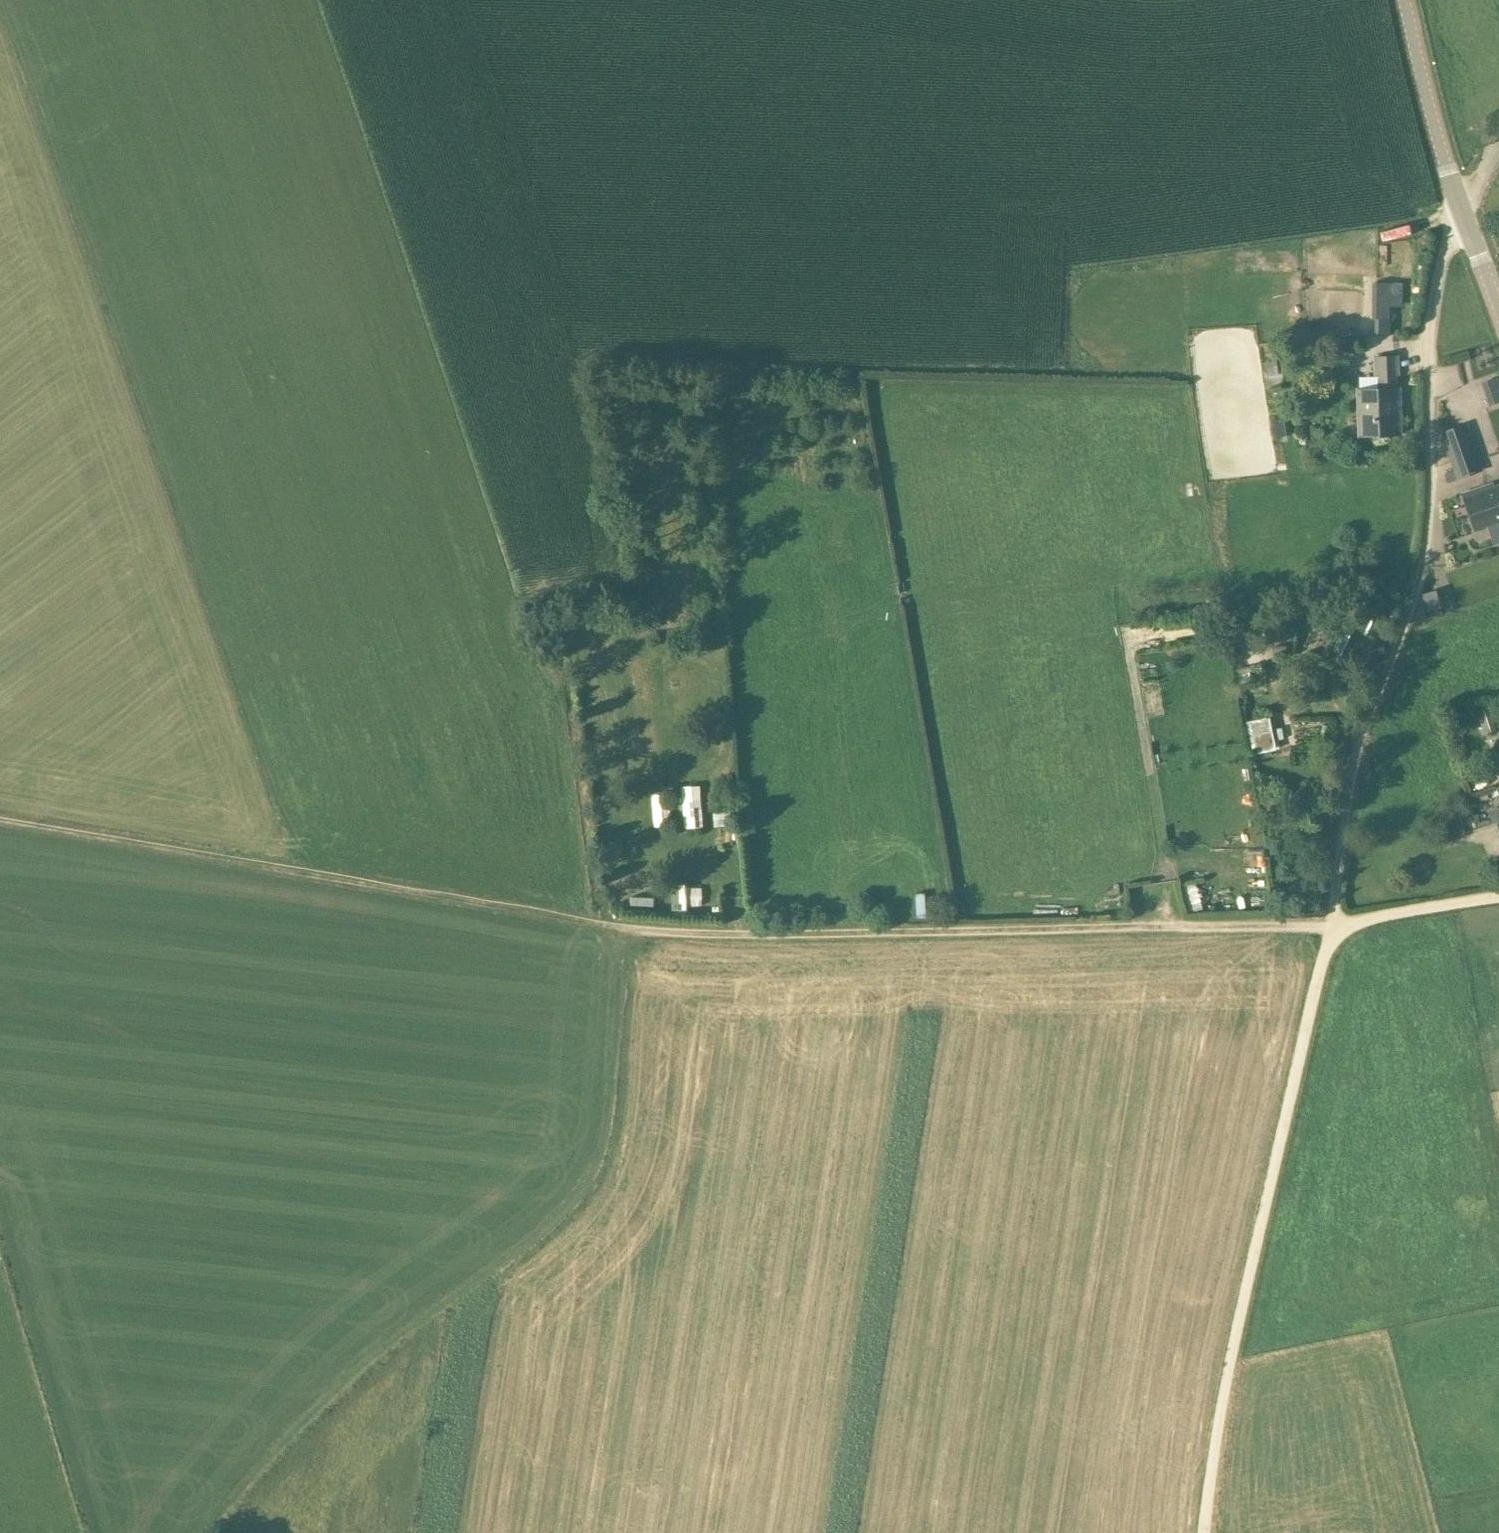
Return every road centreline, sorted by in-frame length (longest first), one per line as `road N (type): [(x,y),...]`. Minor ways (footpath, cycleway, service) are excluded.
road 1 (track): [(280,868),(625,929),(1330,925)]
road 2 (track): [(625,929),(612,951),(609,1115),(591,1177),(541,1233),(322,1395),(207,1532)]
road 3 (track): [(1330,925),(1361,742),(1416,614),(1432,490),(1431,327),(1447,253),(1470,223)]
road 4 (track): [(1208,1532),(1228,1379),(1330,925)]
road 5 (tertiary): [(1498,301),(1450,171),(1407,0)]
road 6 (track): [(0,819),(280,868)]
road 7 (track): [(1330,925),(1498,896)]

